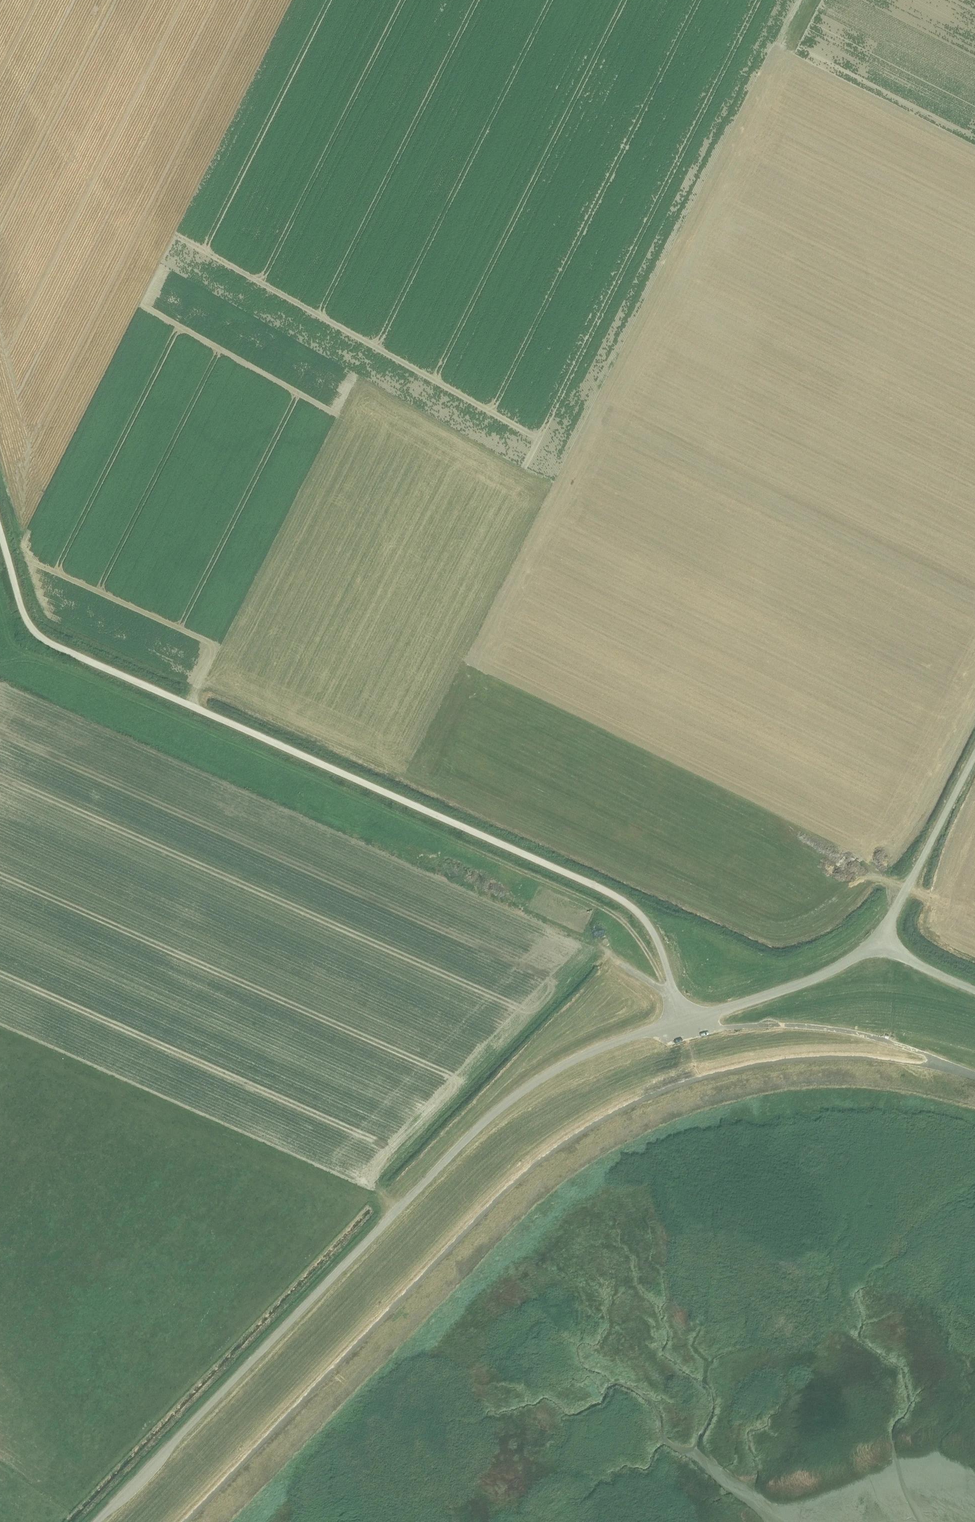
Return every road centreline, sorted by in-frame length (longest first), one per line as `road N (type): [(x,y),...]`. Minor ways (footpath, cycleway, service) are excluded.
road 1 (unclassified): [(683,1020),(656,935),(607,890),(38,634),(0,530)]
road 2 (unclassified): [(96,1521),(486,1117),(575,1060),(683,1020)]
road 3 (unclassified): [(683,1020),(781,991),(888,941)]
road 4 (unclassified): [(888,941),(974,759)]

